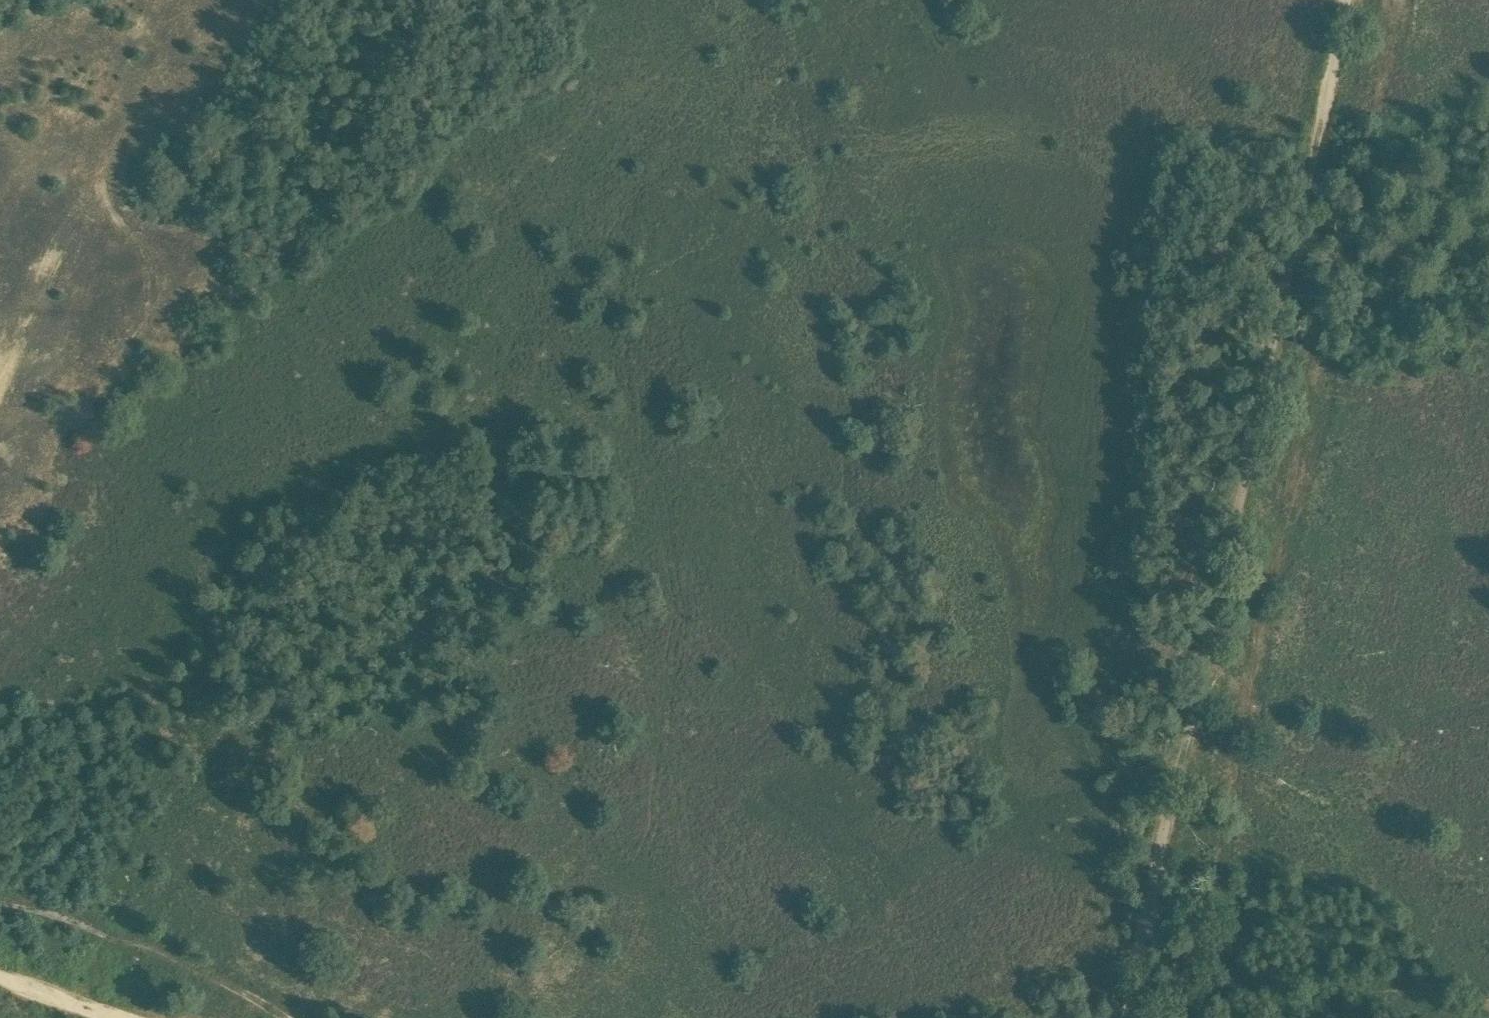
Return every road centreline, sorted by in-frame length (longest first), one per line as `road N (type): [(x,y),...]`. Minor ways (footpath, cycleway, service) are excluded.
road 1 (track): [(1126,1017),(1355,0)]
road 2 (track): [(0,974),(115,1017)]

